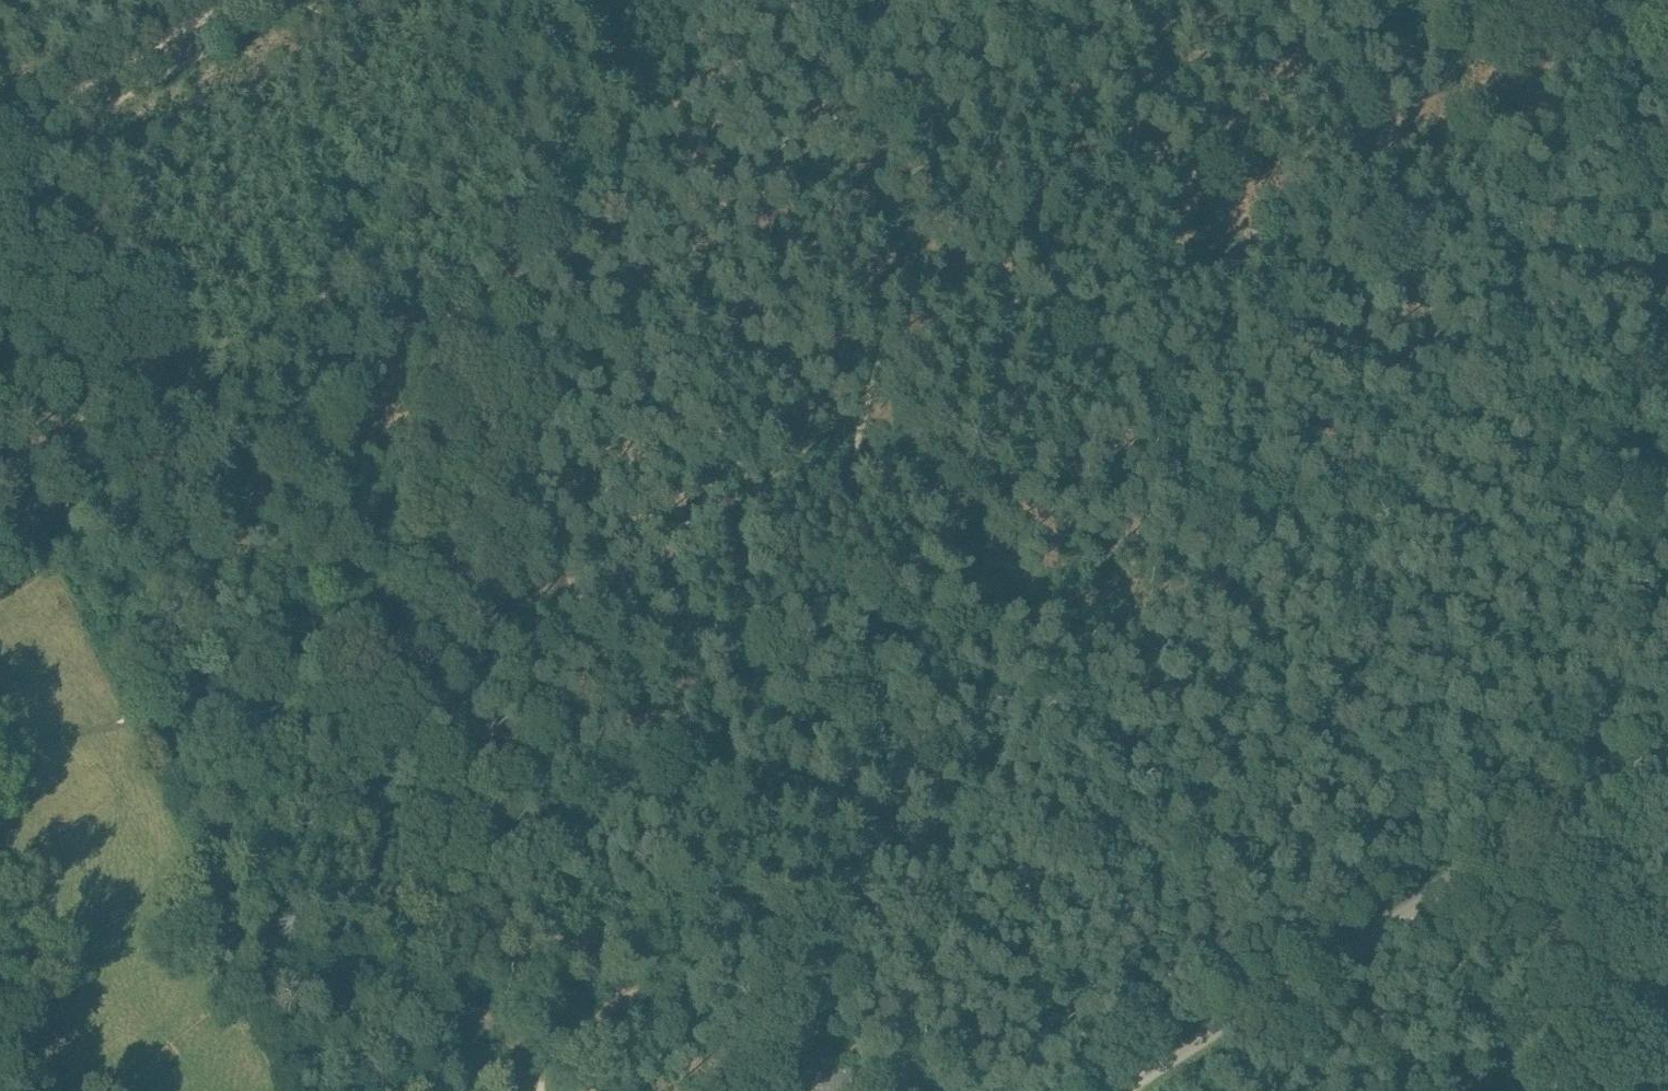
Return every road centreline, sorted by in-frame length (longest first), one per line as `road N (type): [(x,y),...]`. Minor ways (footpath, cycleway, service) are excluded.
road 1 (unclassified): [(1136,1090),(1667,746)]
road 2 (tertiary): [(0,151),(267,0)]

